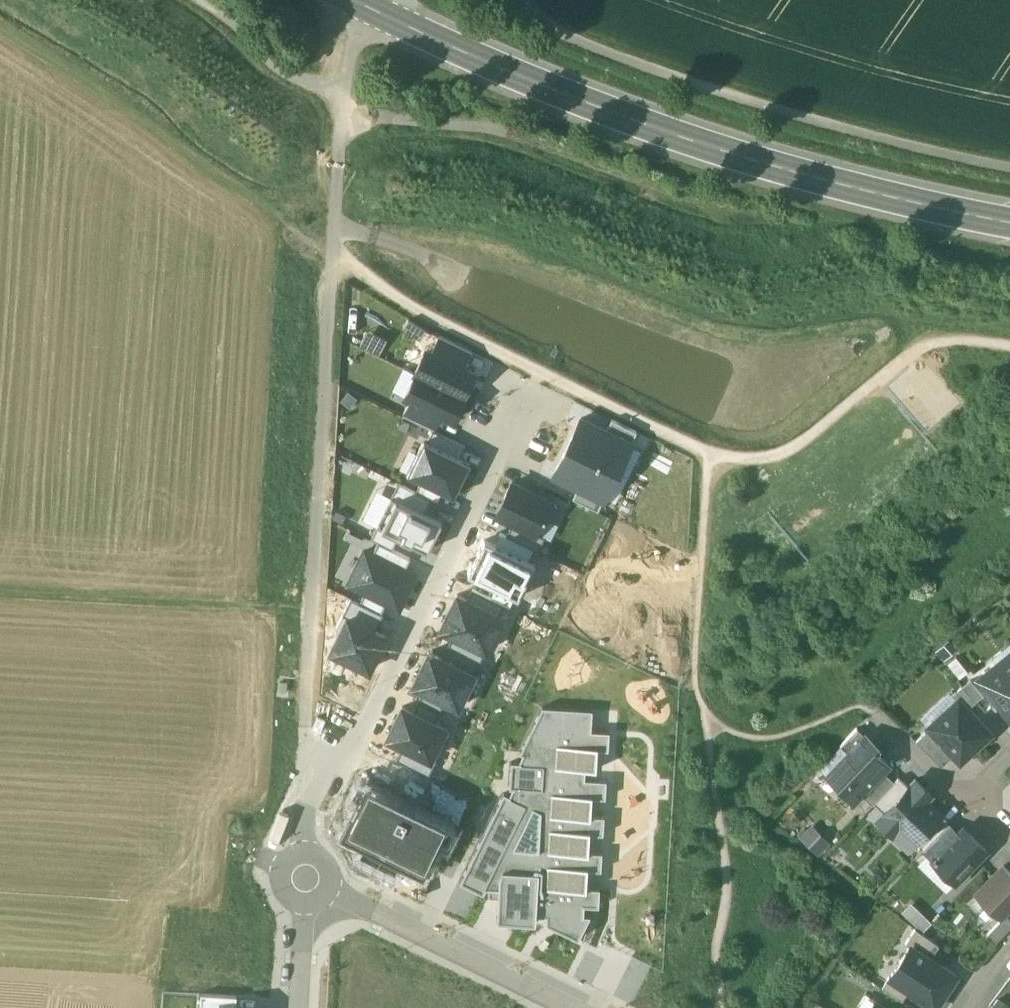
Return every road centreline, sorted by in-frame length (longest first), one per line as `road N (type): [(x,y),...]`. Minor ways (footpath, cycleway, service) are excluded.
road 1 (secondary): [(1009,221),(791,170),(596,106),(352,0)]
road 2 (track): [(386,0),(374,11),(348,90),(329,245),(314,617)]
road 3 (residential): [(519,411),(371,722),(312,786),(303,874)]
road 4 (track): [(0,598),(314,617)]
road 5 (residential): [(303,874),(571,1007)]
road 6 (track): [(348,90),(302,86),(192,0)]
road 7 (track): [(314,617),(306,751),(312,786)]
road 8 (residential): [(303,874),(296,1007)]
road 9 (residential): [(970,803),(882,719)]

